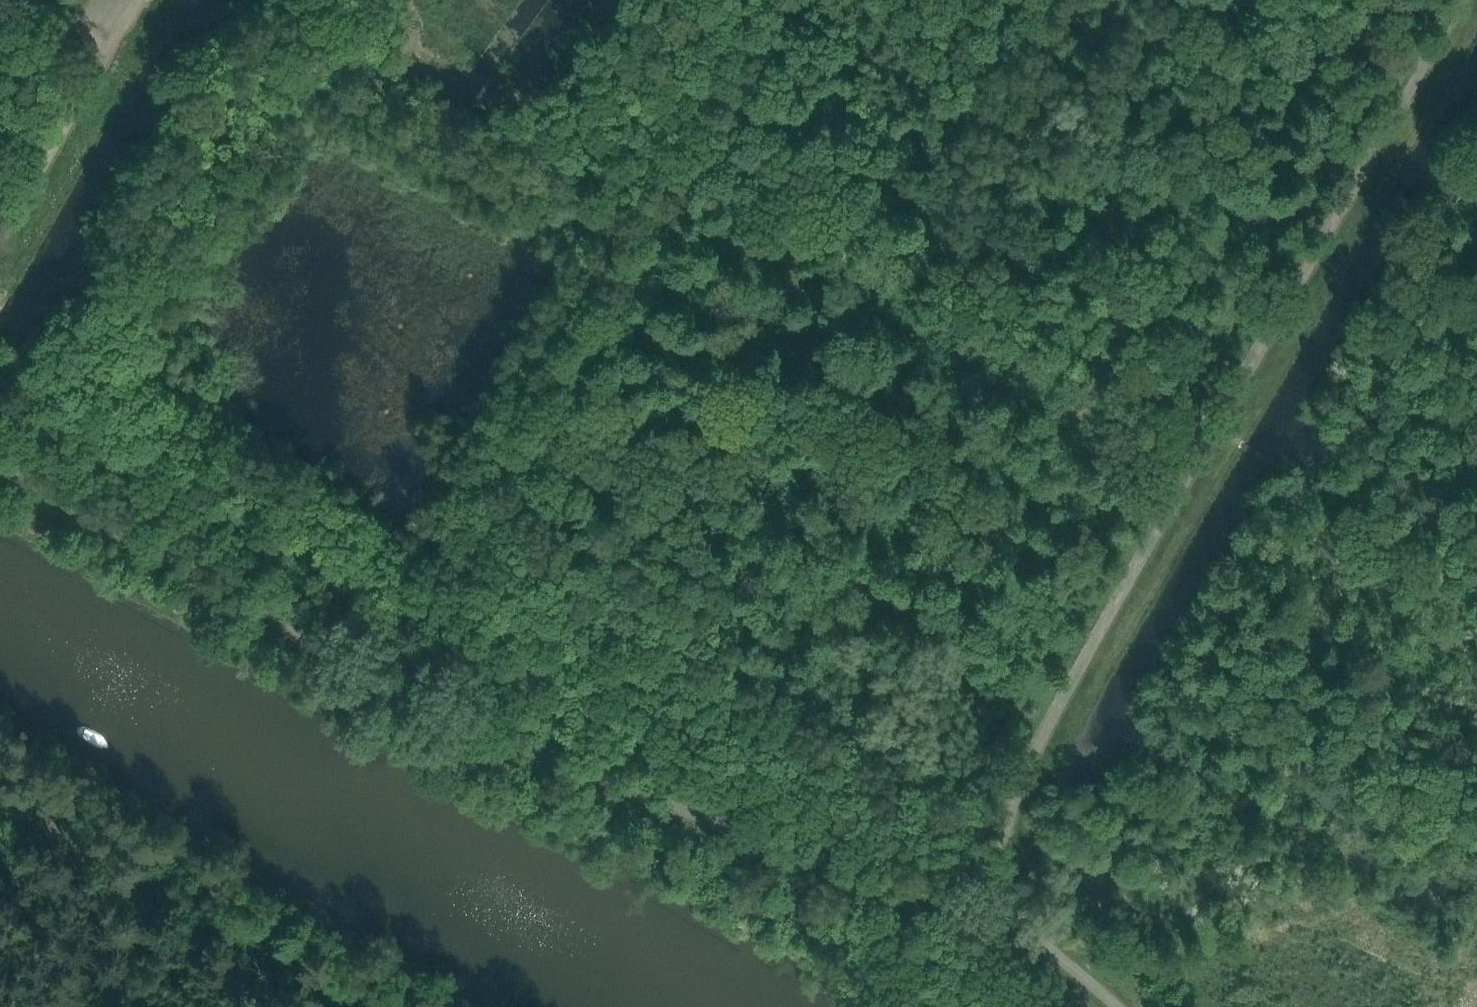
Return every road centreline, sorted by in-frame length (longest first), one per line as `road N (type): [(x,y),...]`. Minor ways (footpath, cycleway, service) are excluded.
road 1 (track): [(376,1006),(0,795)]
road 2 (unclassified): [(0,245),(140,0)]

